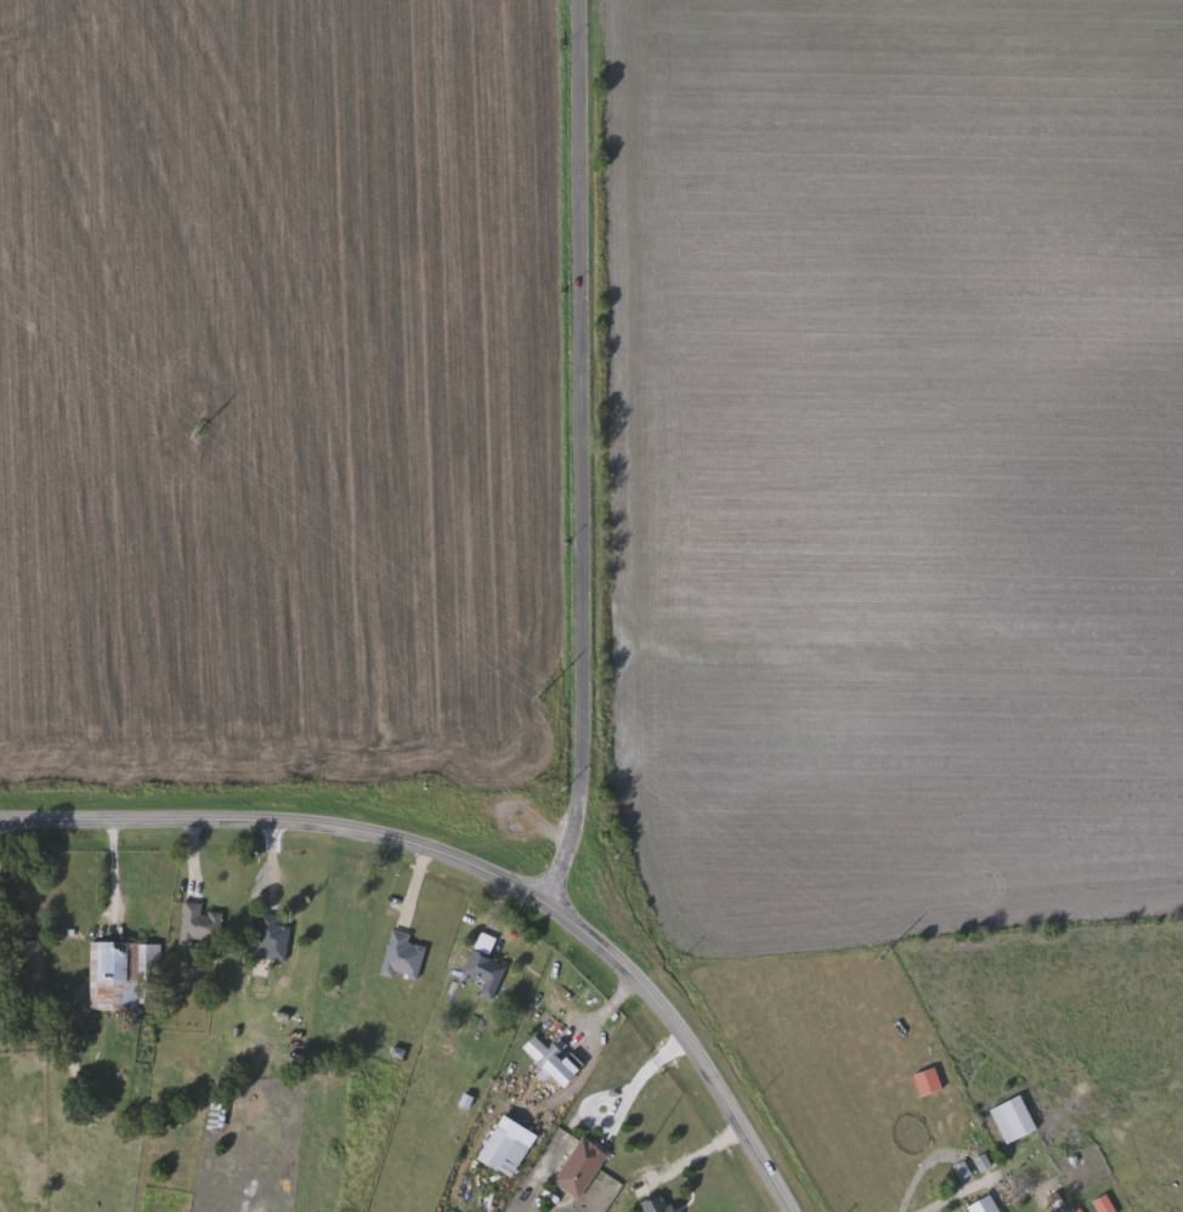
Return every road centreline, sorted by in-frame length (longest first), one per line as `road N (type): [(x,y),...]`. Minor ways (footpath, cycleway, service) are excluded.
road 1 (secondary): [(0,819),(318,828),(407,843),(527,888),(629,976),(691,1048),(787,1211)]
road 2 (tertiary): [(580,0),(582,764),(571,855),(547,905)]

